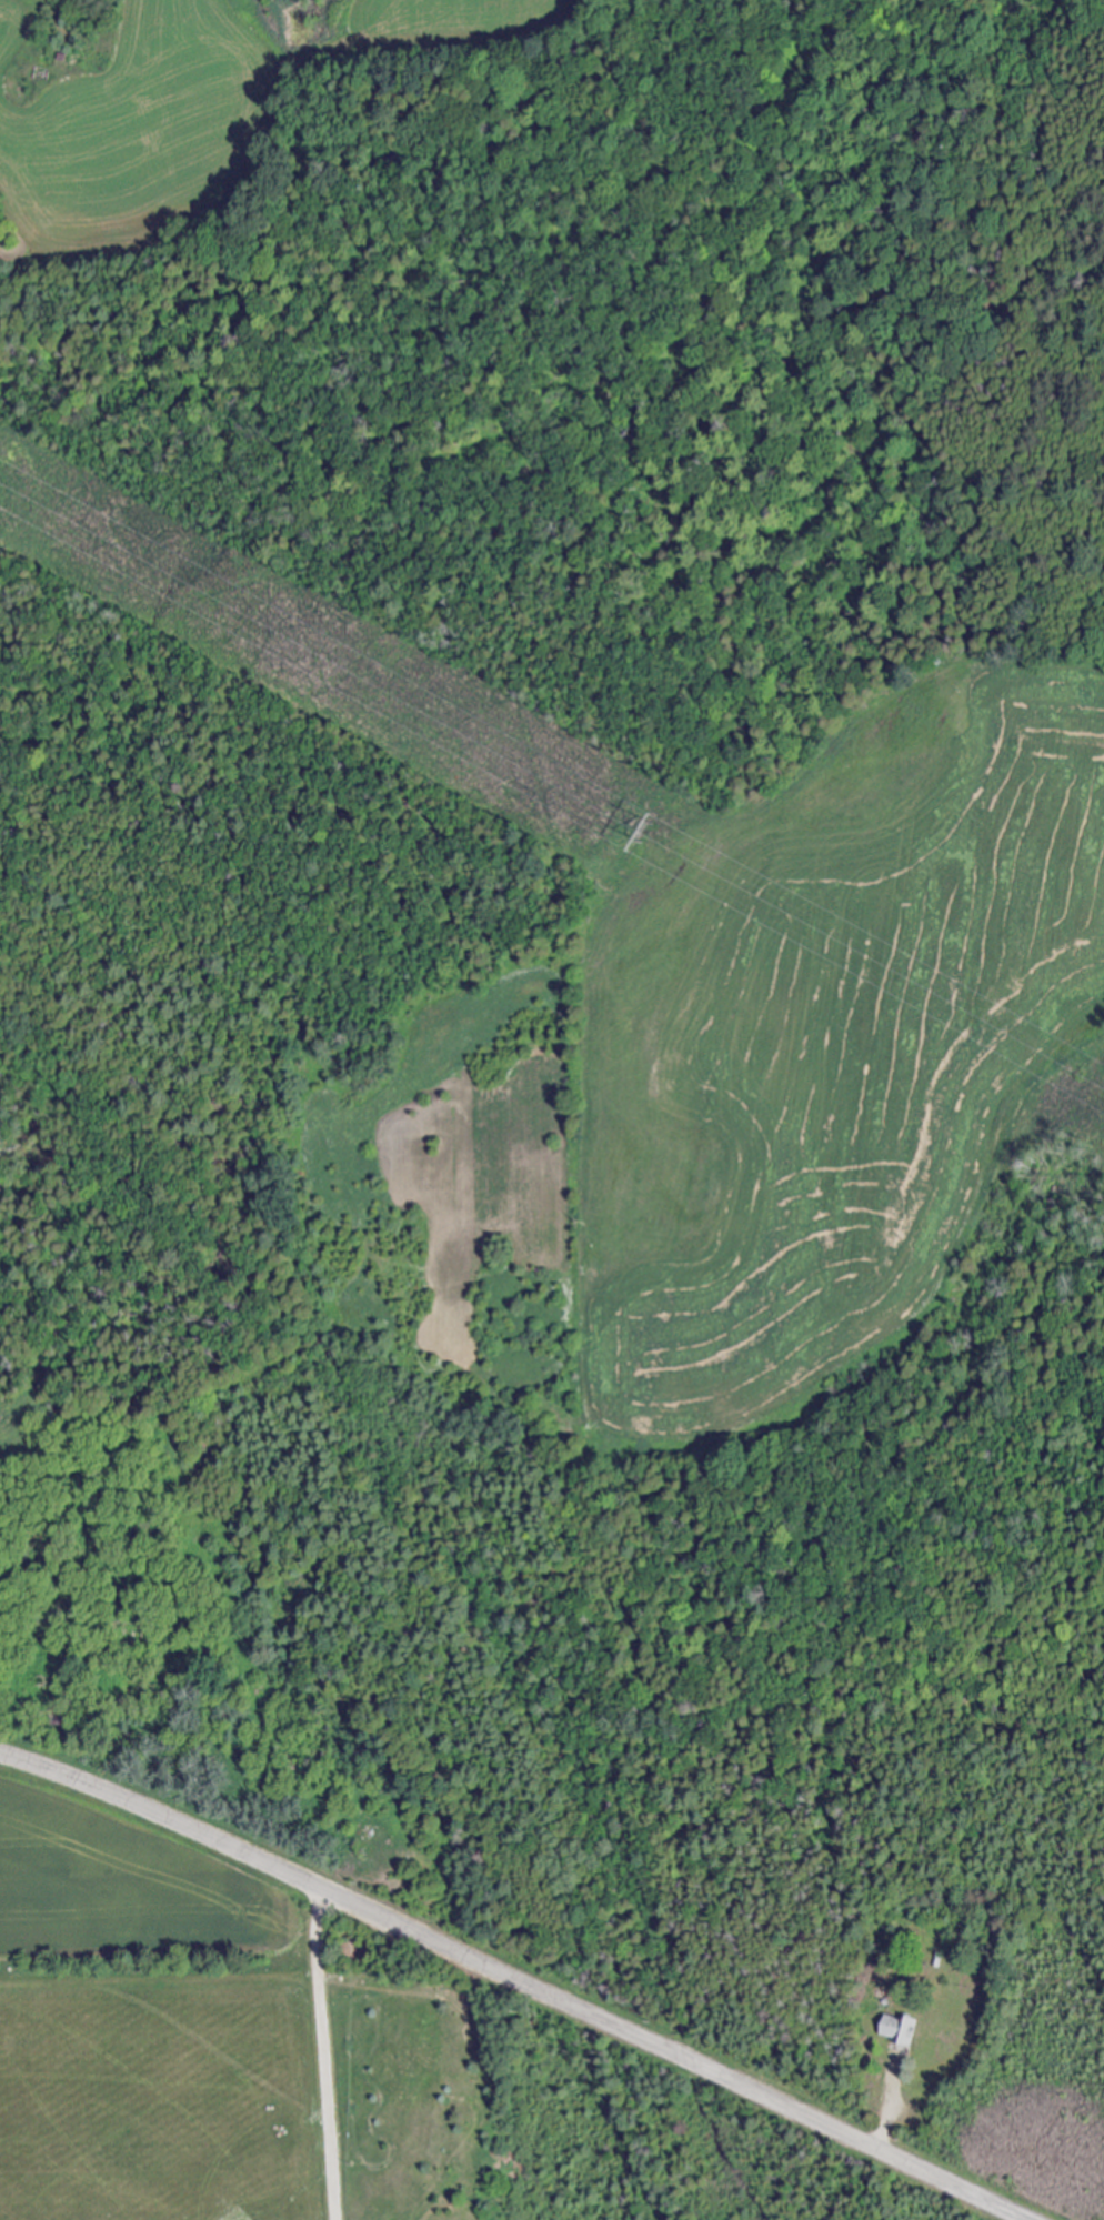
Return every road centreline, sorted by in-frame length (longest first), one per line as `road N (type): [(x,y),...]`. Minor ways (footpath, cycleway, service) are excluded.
road 1 (tertiary): [(1033,2219),(315,1880),(0,1750)]

